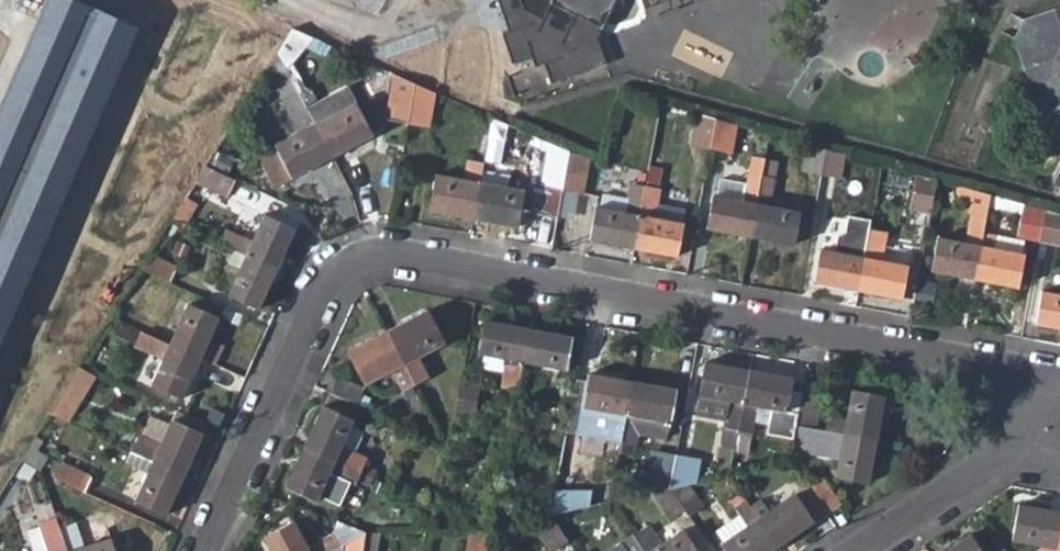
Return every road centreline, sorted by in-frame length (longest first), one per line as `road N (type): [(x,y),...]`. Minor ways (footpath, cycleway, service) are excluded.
road 1 (residential): [(1020,372),(371,255),(335,276),(204,550)]
road 2 (residential): [(859,550),(1006,455)]

